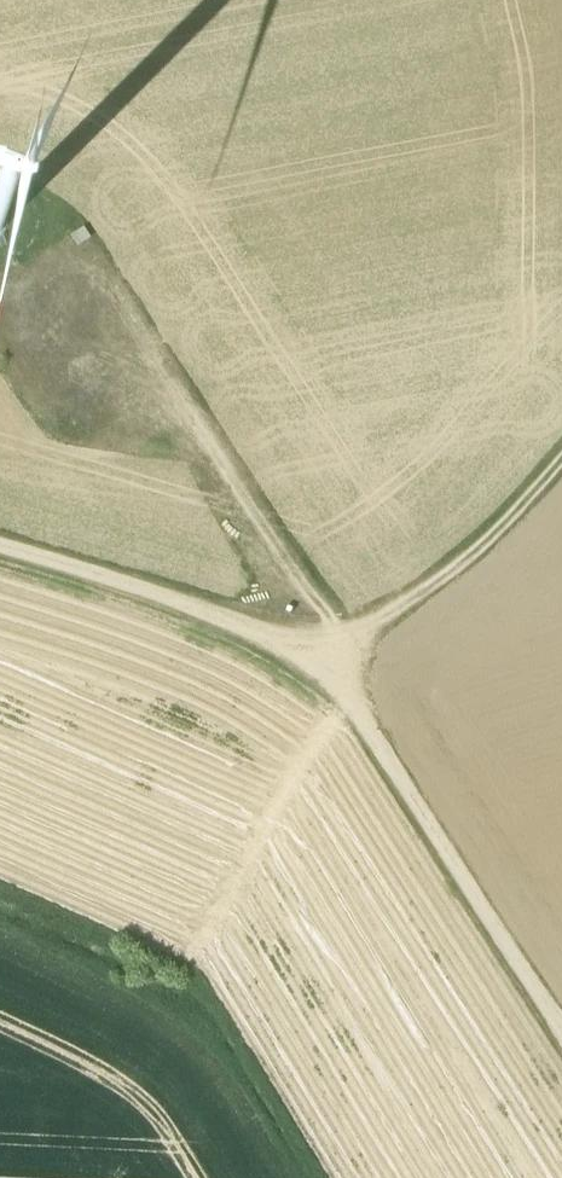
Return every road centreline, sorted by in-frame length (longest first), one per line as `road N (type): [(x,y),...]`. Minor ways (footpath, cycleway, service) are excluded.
road 1 (track): [(561,1038),(305,633),(245,628),(122,581),(0,549)]
road 2 (track): [(38,225),(305,633),(388,615),(489,560),(561,480)]

